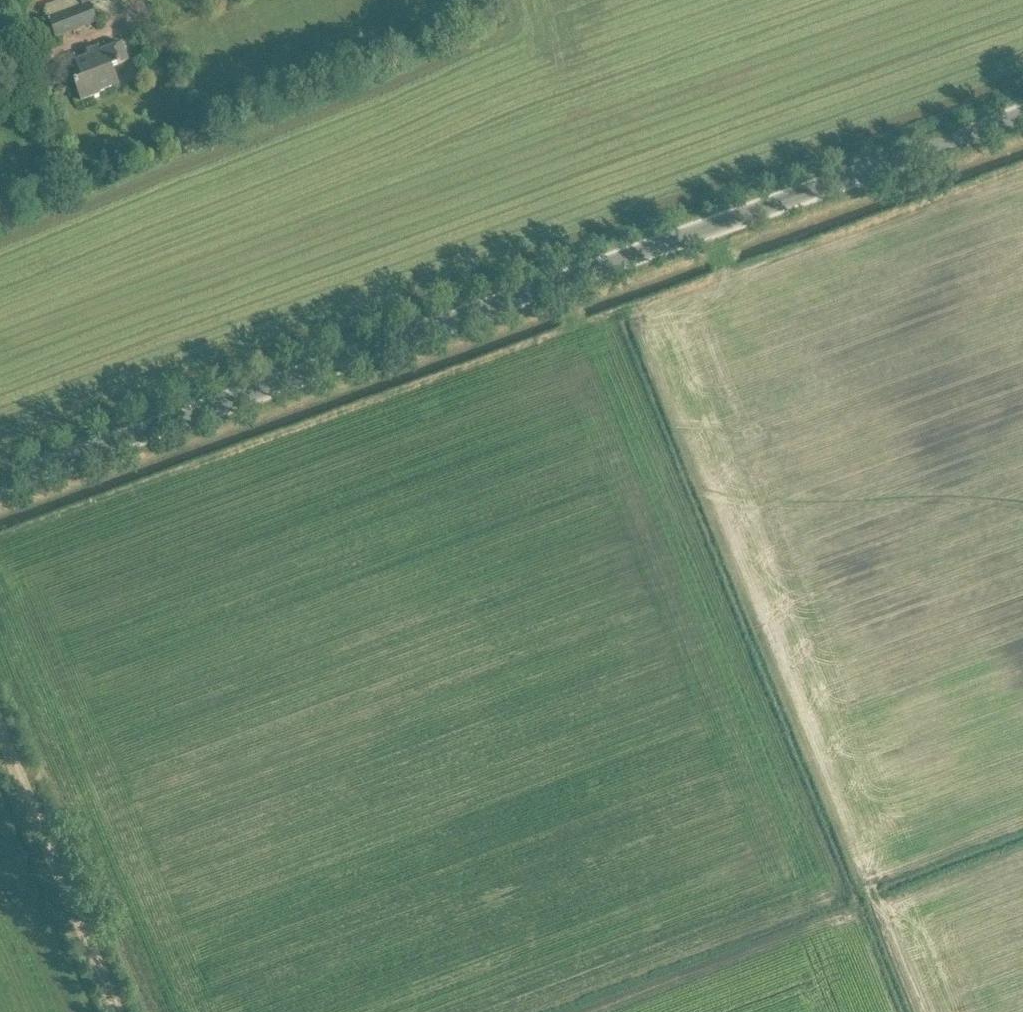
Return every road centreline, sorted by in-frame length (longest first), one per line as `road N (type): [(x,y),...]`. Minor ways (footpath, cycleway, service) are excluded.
road 1 (unclassified): [(0,469),(319,372),(1022,115)]
road 2 (track): [(0,750),(111,1011)]

